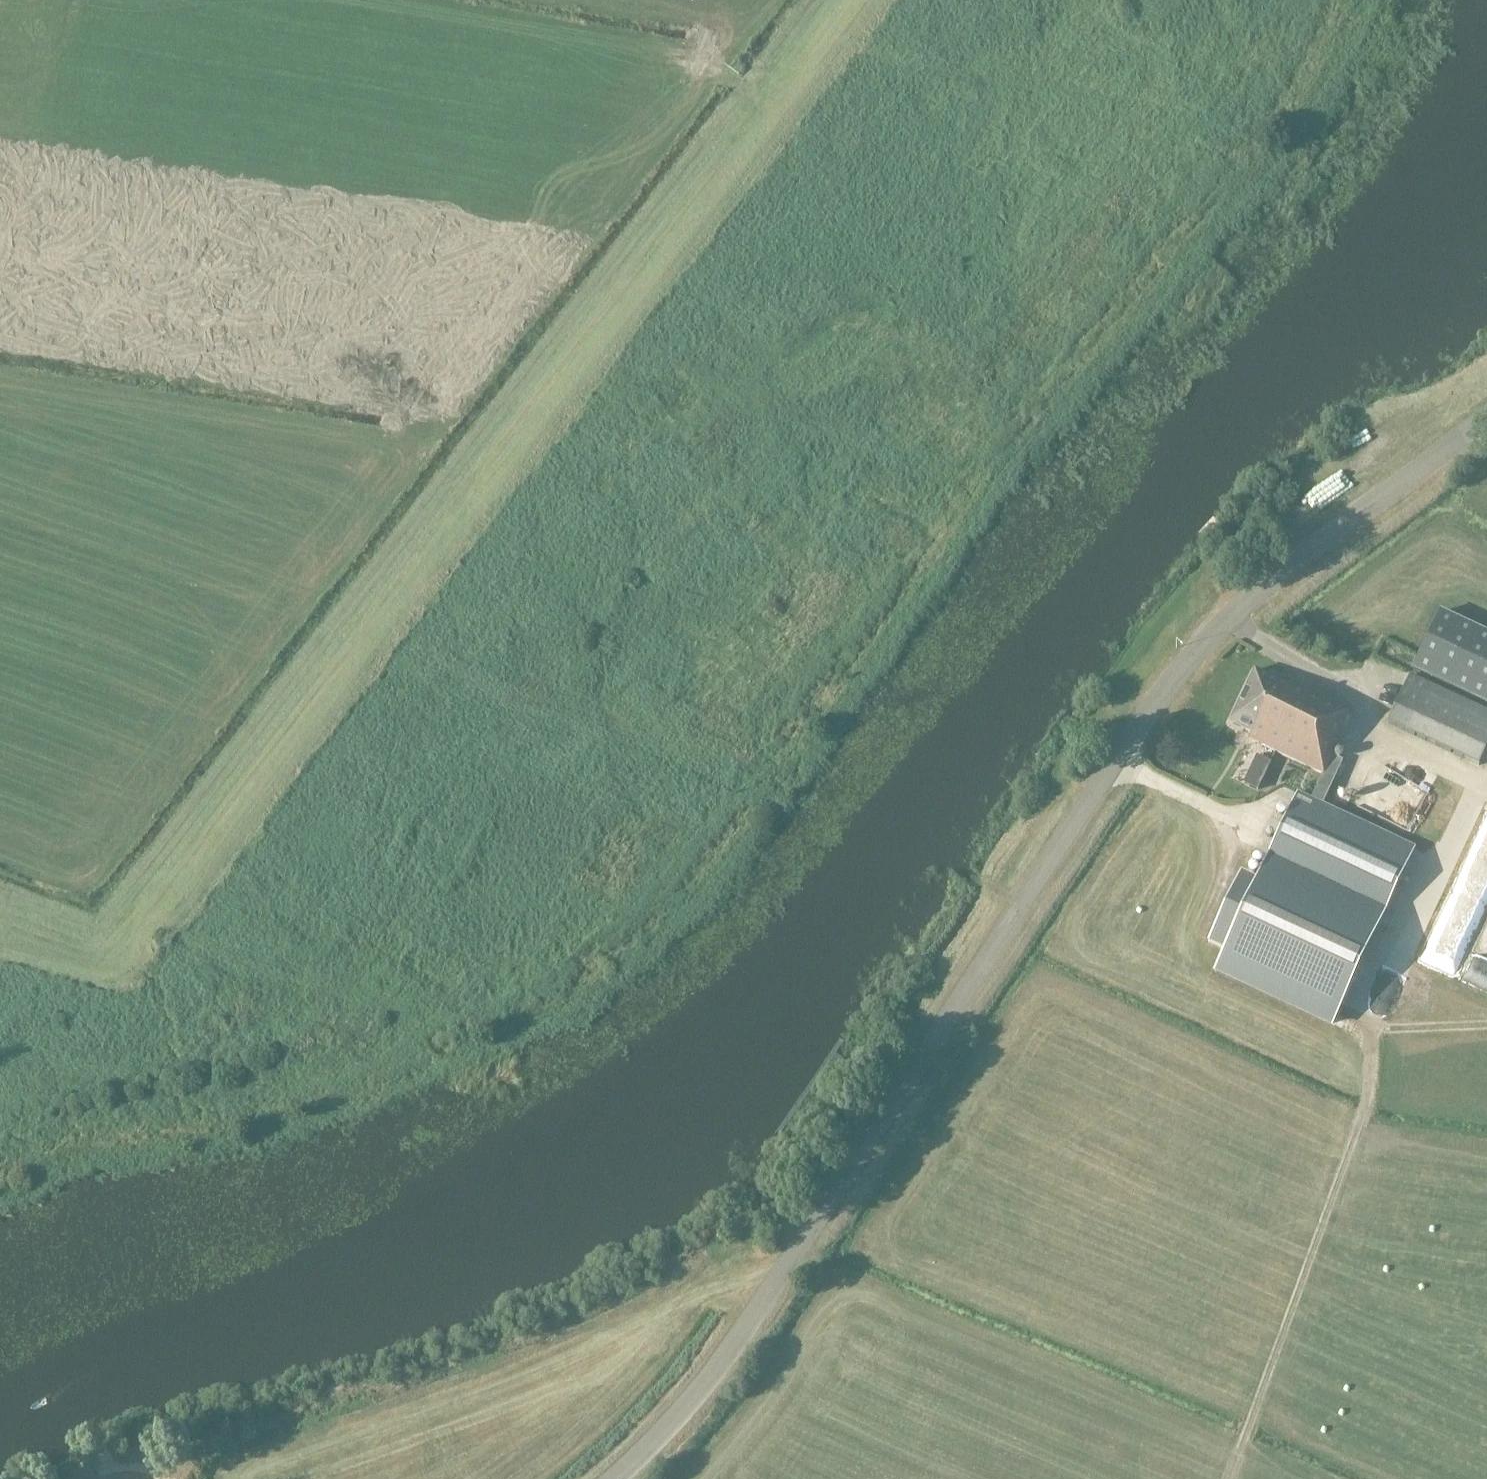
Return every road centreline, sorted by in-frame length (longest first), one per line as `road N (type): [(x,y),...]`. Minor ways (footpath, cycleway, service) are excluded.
road 1 (tertiary): [(613,1478),(721,1360),(1186,663),(1254,592),(1486,416)]

